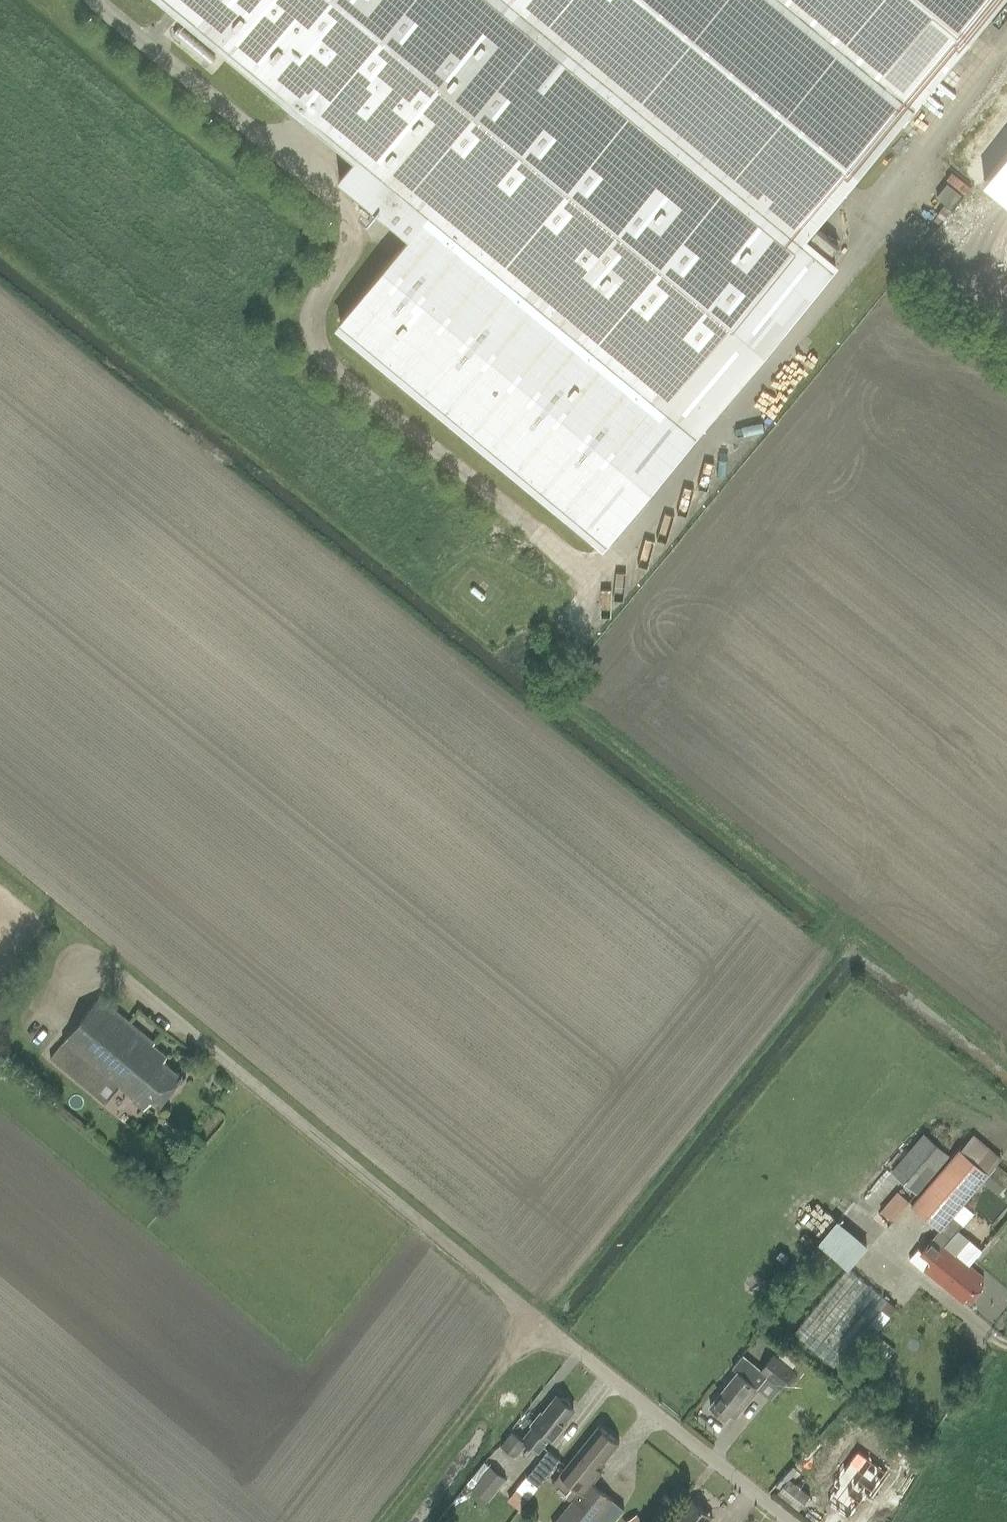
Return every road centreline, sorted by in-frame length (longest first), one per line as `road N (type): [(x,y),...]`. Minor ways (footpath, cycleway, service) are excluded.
road 1 (unclassified): [(798,1521),(104,964)]

